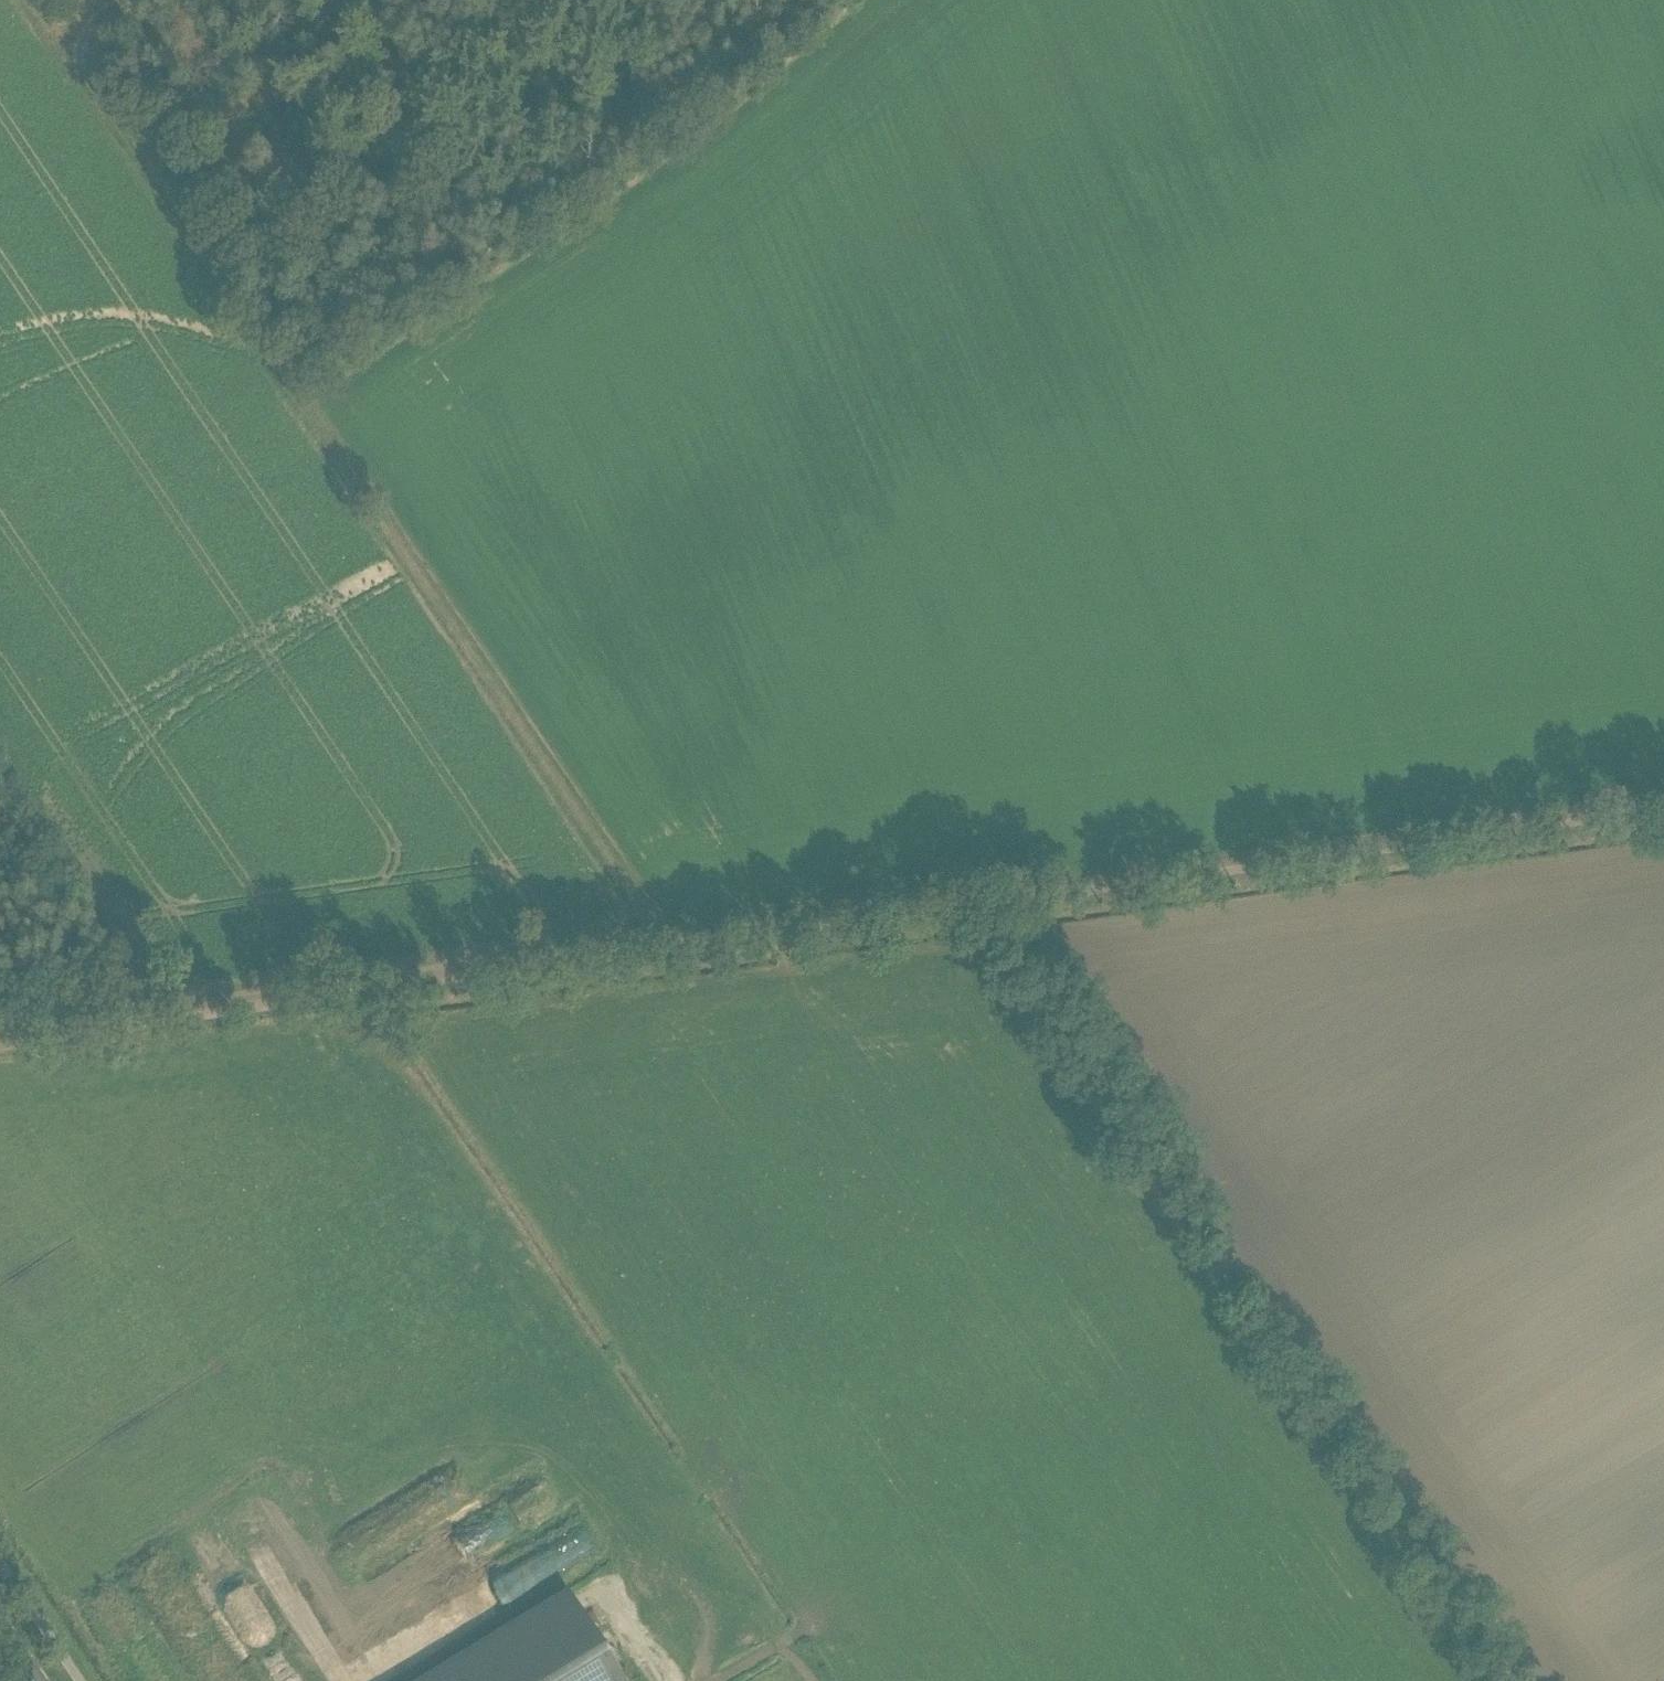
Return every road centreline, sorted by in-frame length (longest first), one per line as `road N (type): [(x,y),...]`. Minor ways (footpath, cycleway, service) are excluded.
road 1 (track): [(1663,805),(0,1043)]

